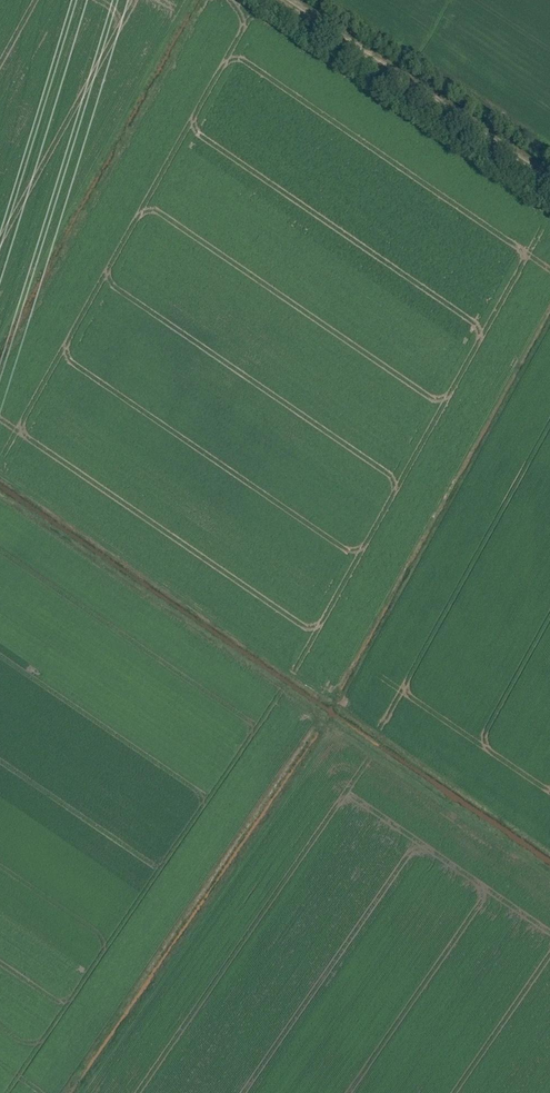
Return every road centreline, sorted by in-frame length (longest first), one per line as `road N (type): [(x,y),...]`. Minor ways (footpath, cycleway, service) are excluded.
road 1 (track): [(283,0),(549,179)]

